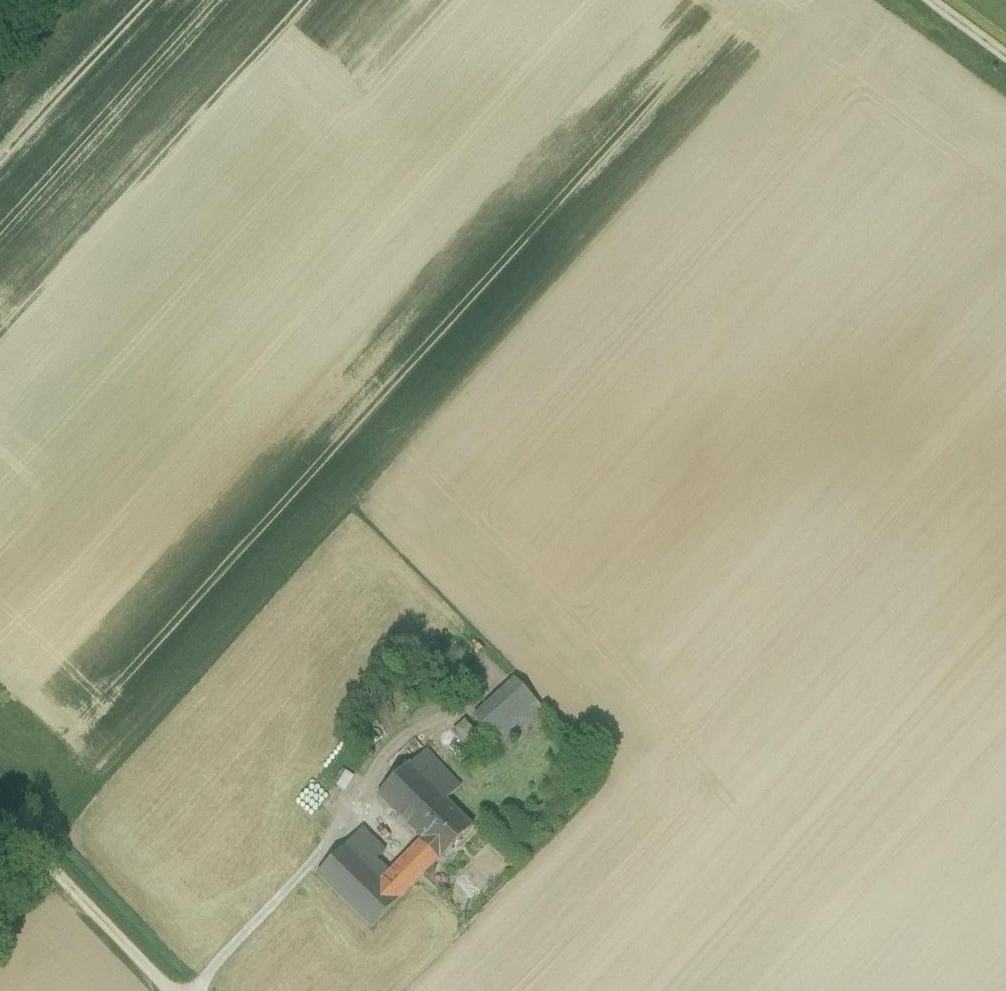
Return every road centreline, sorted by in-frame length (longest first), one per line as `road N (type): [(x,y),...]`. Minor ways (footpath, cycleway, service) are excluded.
road 1 (track): [(190,990),(0,795)]

